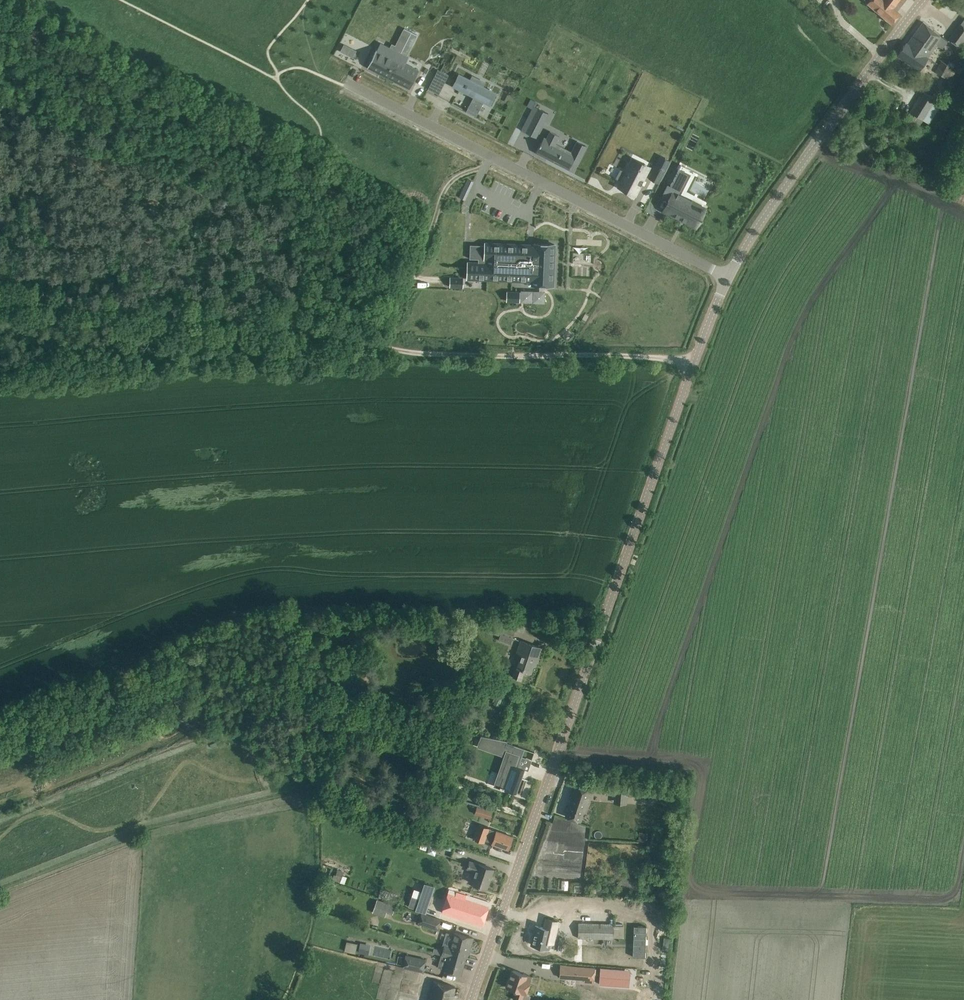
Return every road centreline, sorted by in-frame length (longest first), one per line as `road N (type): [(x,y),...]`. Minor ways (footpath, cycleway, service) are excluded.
road 1 (unclassified): [(472,999),(728,278)]
road 2 (track): [(695,358),(436,352),(236,317),(0,297)]
road 3 (residential): [(351,84),(728,278)]
road 4 (unclassified): [(728,278),(760,222),(923,0)]

